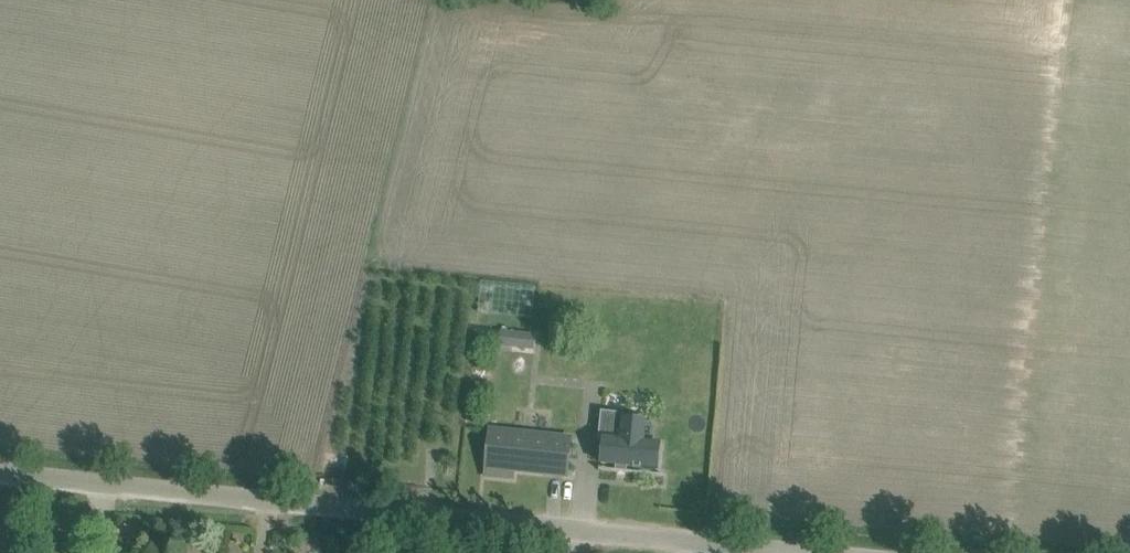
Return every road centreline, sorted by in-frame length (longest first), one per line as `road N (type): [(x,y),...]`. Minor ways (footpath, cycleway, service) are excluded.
road 1 (unclassified): [(837,552),(0,472)]

